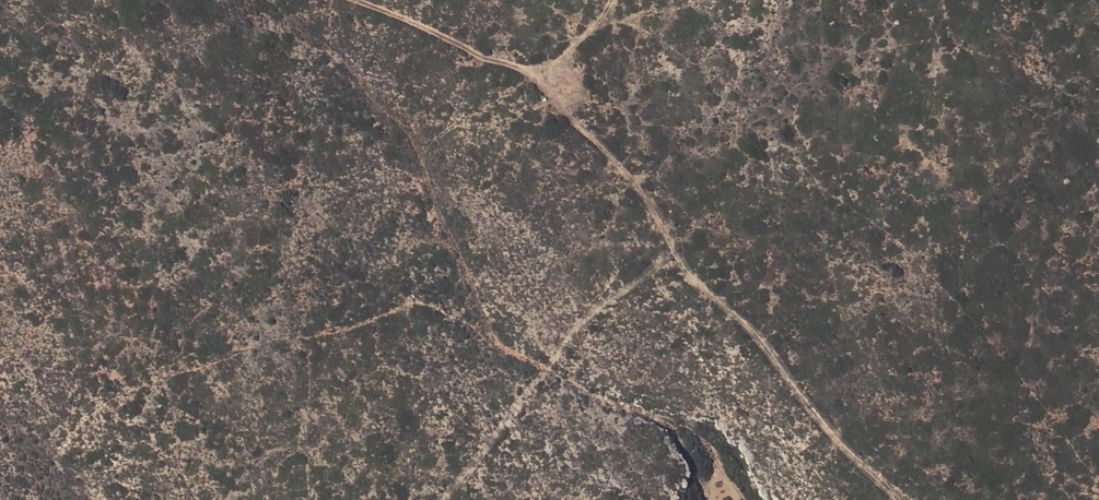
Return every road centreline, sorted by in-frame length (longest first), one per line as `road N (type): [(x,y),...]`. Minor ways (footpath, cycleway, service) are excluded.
road 1 (track): [(908,499),(761,331),(688,272),(626,174),(570,111)]
road 2 (track): [(363,0),(533,75),(581,37),(610,0)]
road 3 (track): [(711,499),(667,416),(604,398),(493,334)]

